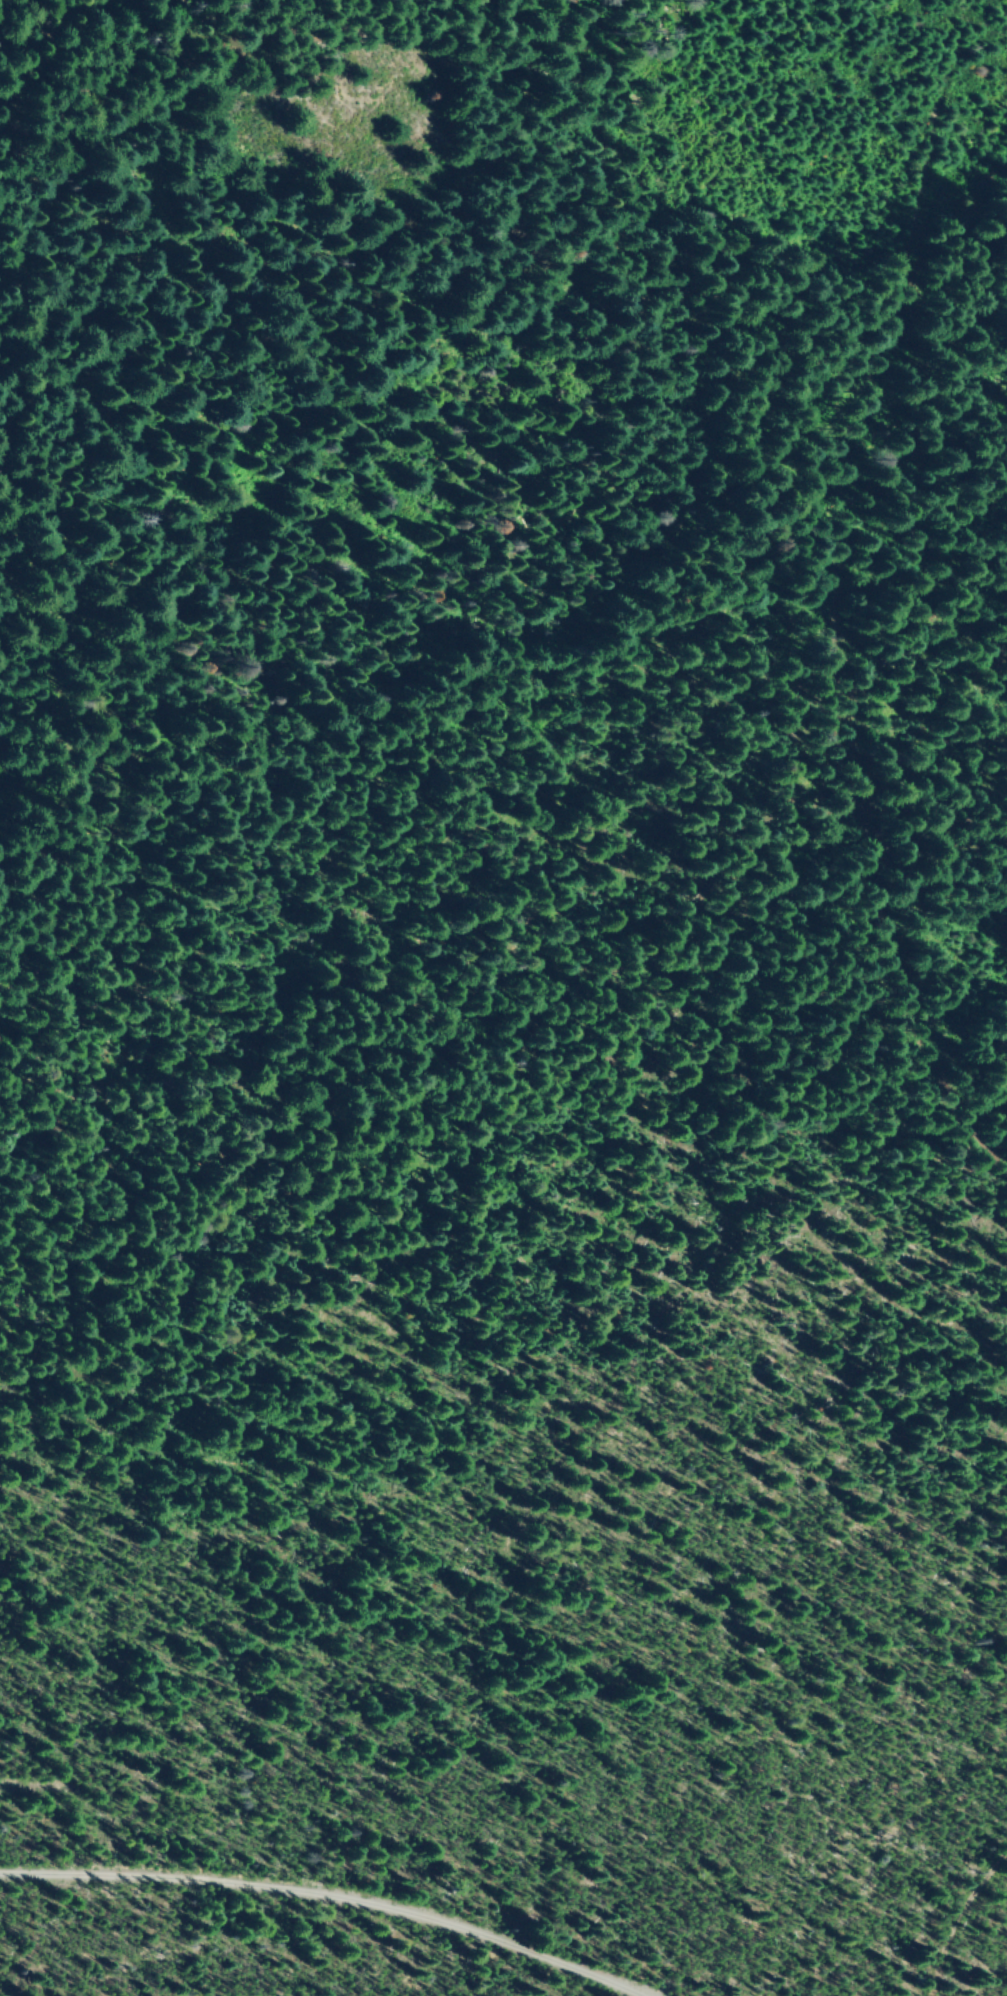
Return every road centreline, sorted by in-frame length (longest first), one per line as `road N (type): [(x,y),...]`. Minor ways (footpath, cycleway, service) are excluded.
road 1 (track): [(0,1874),(255,1888),(430,1919),(639,1995)]

